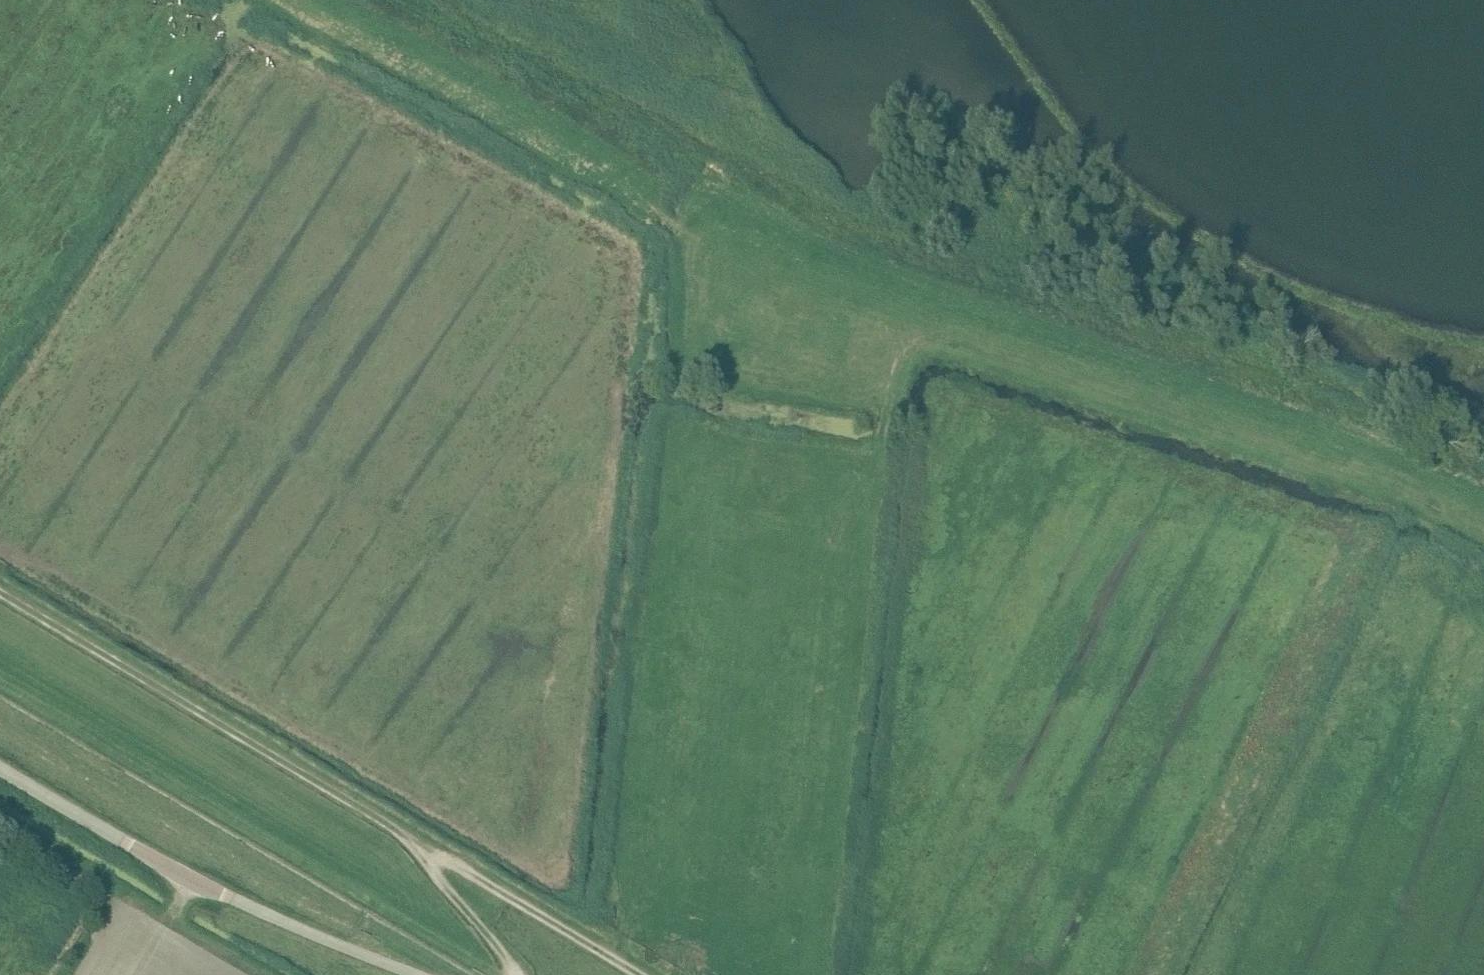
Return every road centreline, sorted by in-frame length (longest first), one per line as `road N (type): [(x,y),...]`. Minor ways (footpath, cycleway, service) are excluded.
road 1 (track): [(0,598),(633,974)]
road 2 (unclassified): [(412,974),(191,881),(0,768)]
road 3 (track): [(437,858),(431,870),(517,974)]

